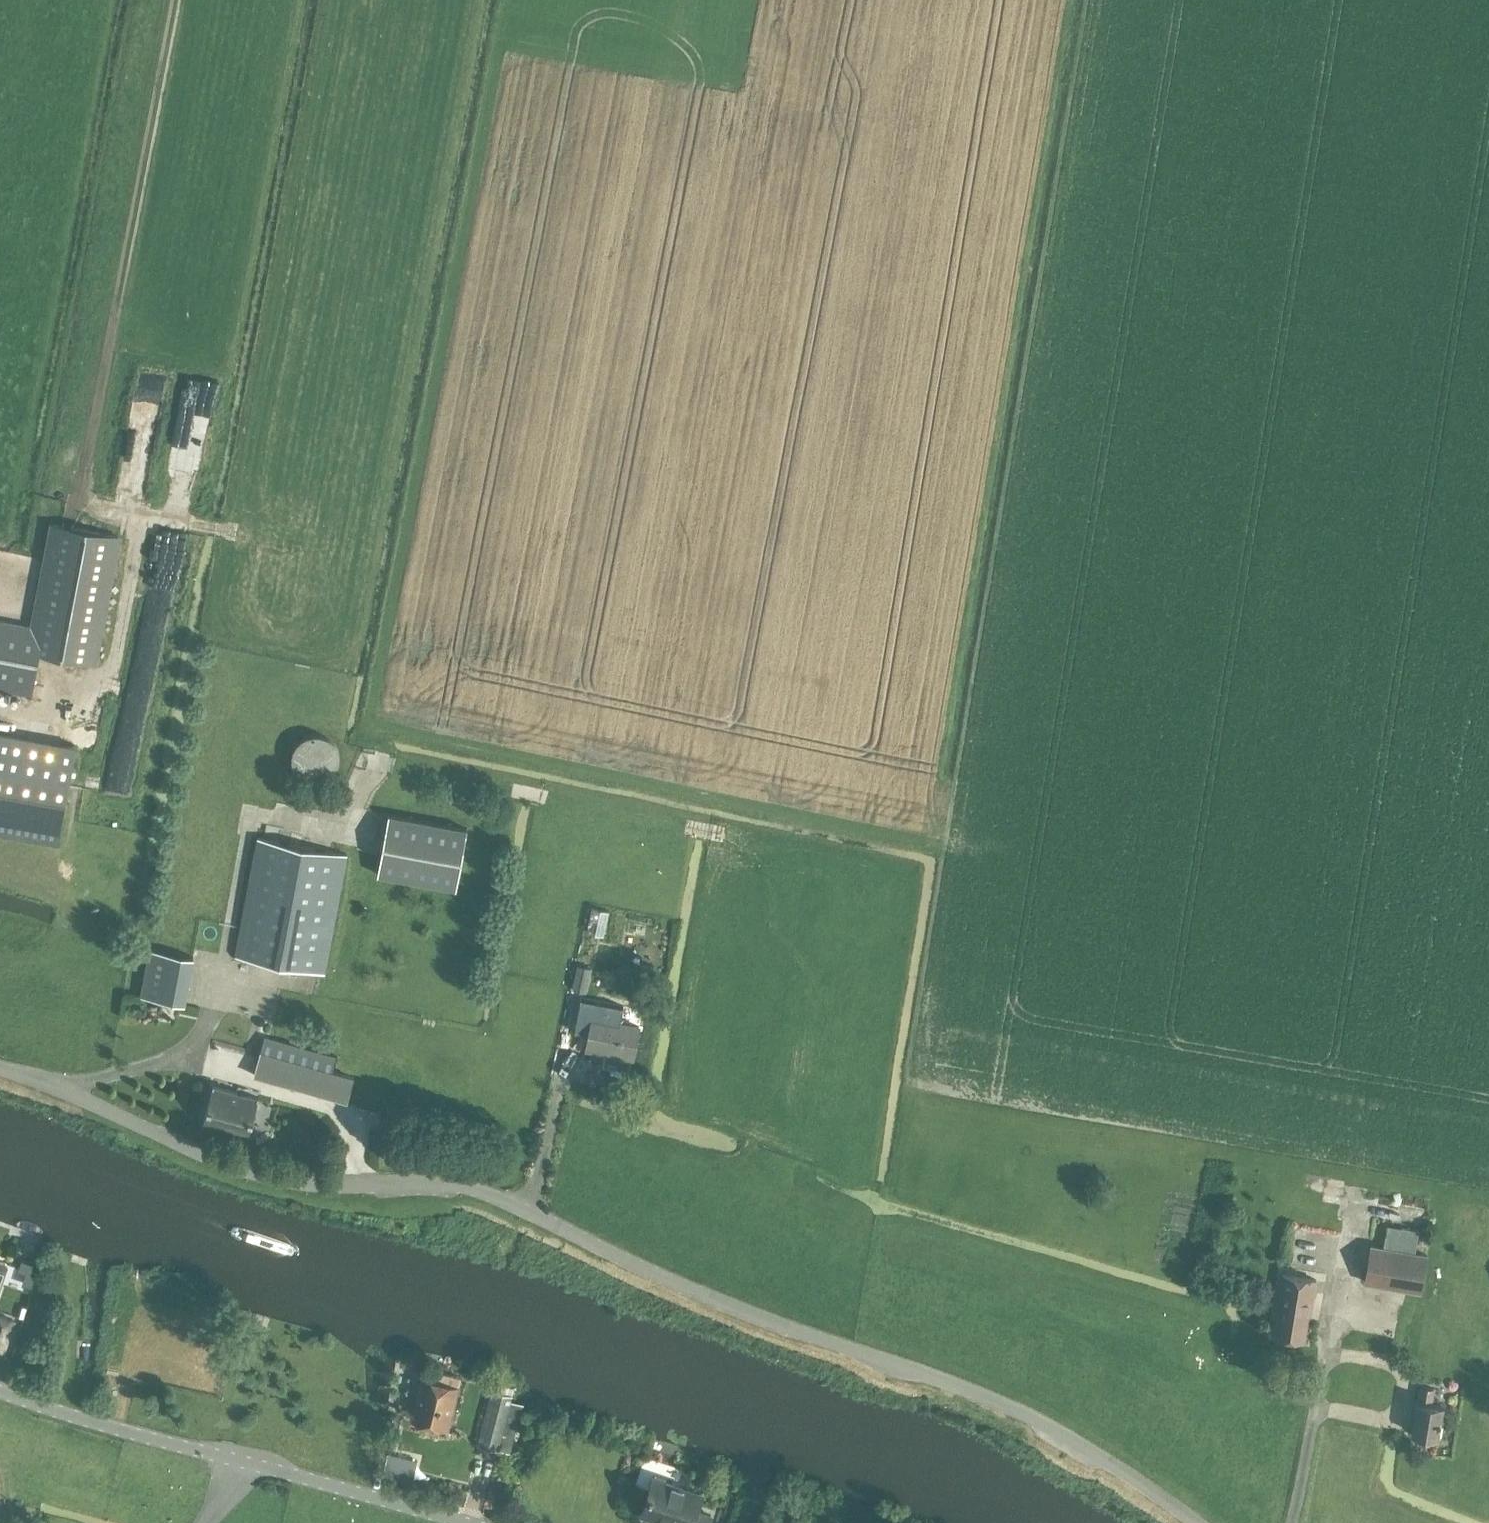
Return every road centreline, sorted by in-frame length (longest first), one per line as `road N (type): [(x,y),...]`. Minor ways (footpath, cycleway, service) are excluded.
road 1 (tertiary): [(1195,1522),(1056,1429),(744,1312),(473,1187),(314,1185),(247,1171),(0,1069)]
road 2 (track): [(81,507),(178,0)]
road 3 (unclassified): [(465,1522),(0,1390)]

